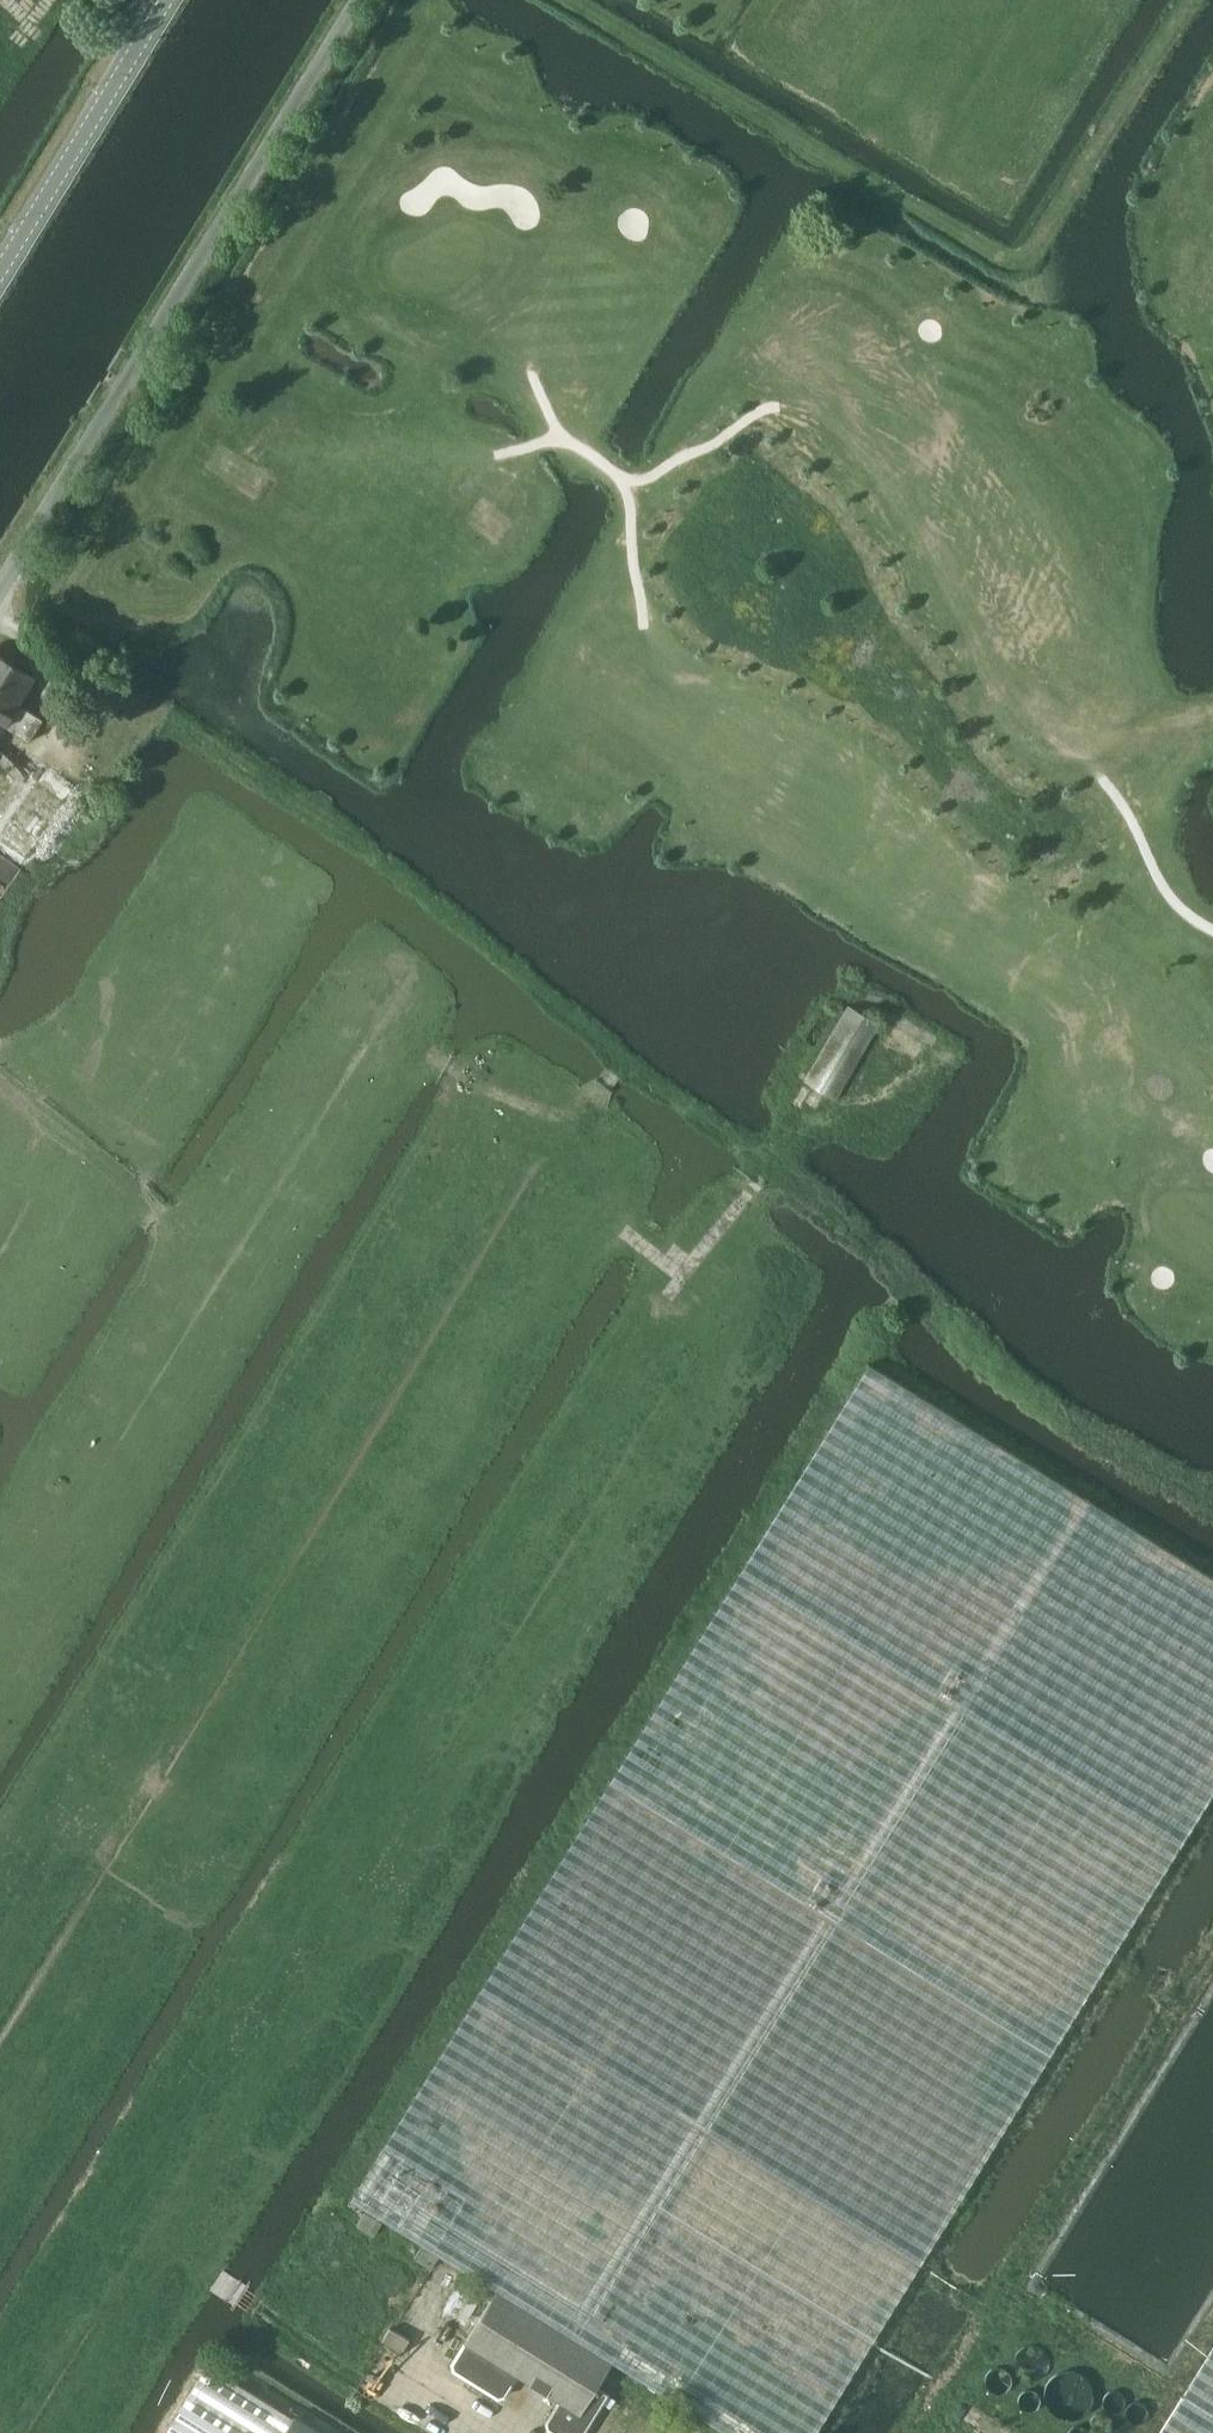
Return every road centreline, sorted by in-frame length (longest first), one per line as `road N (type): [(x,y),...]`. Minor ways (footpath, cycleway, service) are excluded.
road 1 (track): [(831,1117),(767,1152),(626,1059),(592,1022),(349,832),(136,697),(64,726),(0,587)]
road 2 (track): [(1191,0),(1035,250),(1024,265),(1007,266),(565,0)]
road 3 (residential): [(367,0),(0,586)]
road 4 (tertiary): [(0,265),(162,0)]

